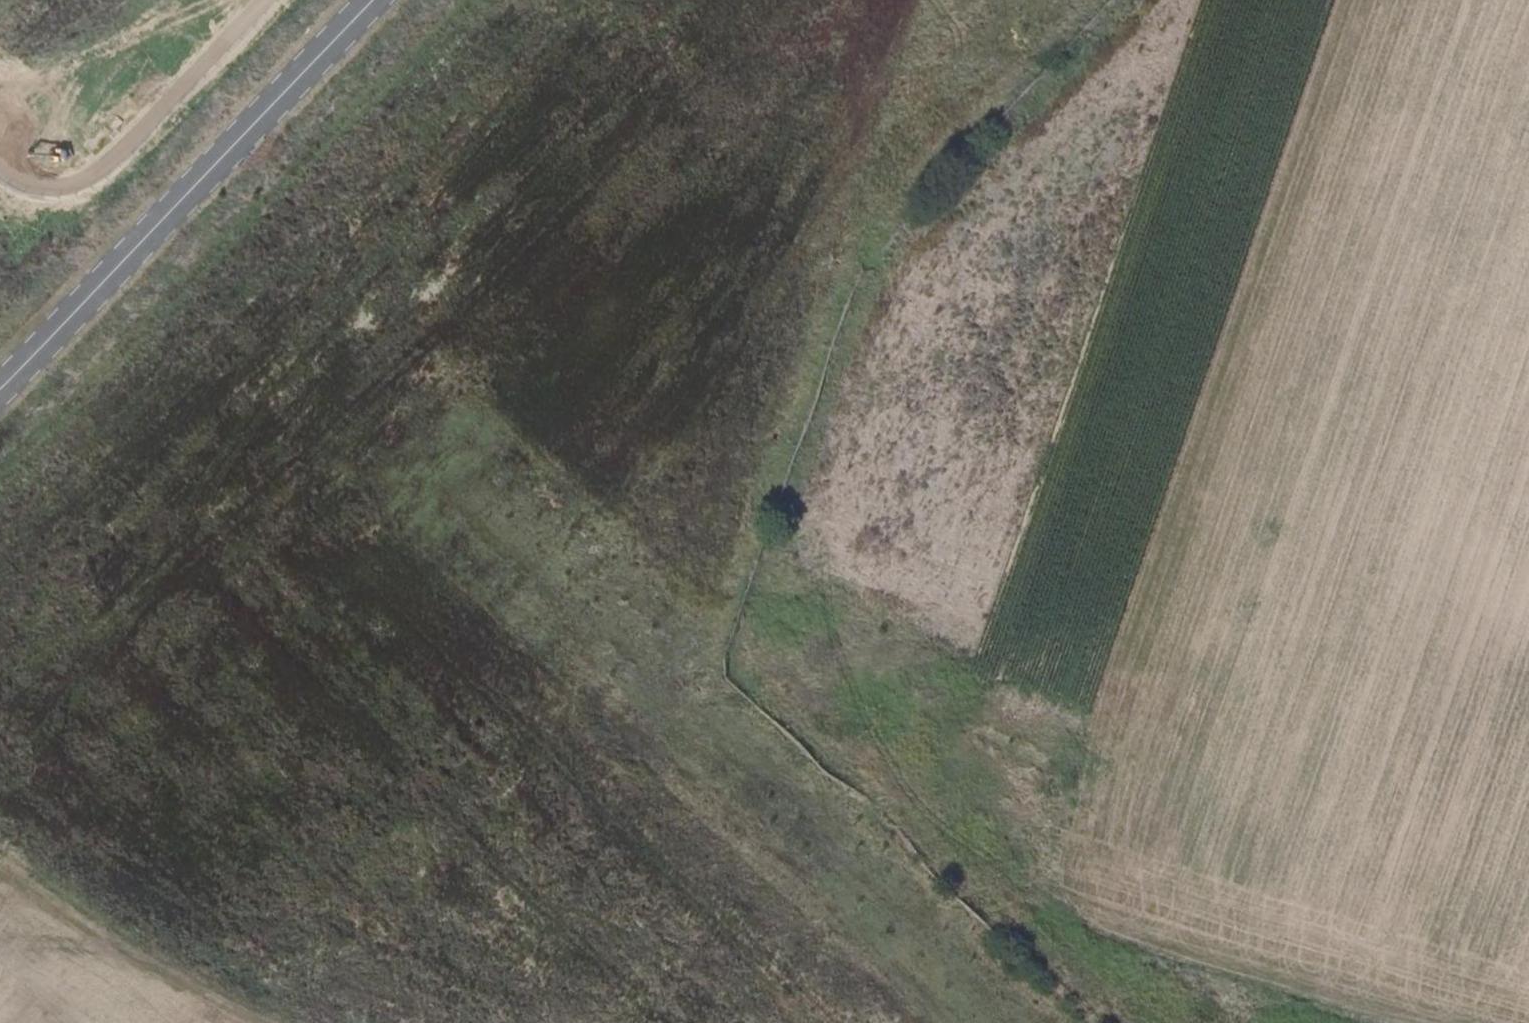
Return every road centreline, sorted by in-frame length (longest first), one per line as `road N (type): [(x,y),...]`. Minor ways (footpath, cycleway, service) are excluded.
road 1 (unclassified): [(0,168),(35,186),(83,180),(264,0)]

